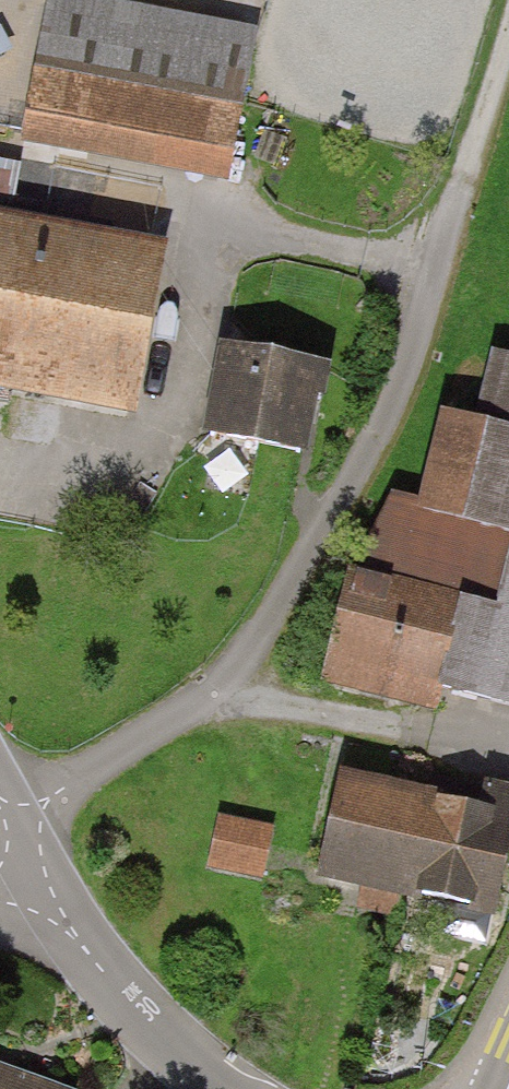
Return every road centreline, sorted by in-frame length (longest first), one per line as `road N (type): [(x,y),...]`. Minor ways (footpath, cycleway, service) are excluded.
road 1 (residential): [(508,73),(393,422),(302,578),(236,670),(12,833)]
road 2 (residential): [(238,195),(173,428),(145,464),(99,478),(0,487)]
road 3 (residential): [(235,1088),(107,973),(12,833)]

